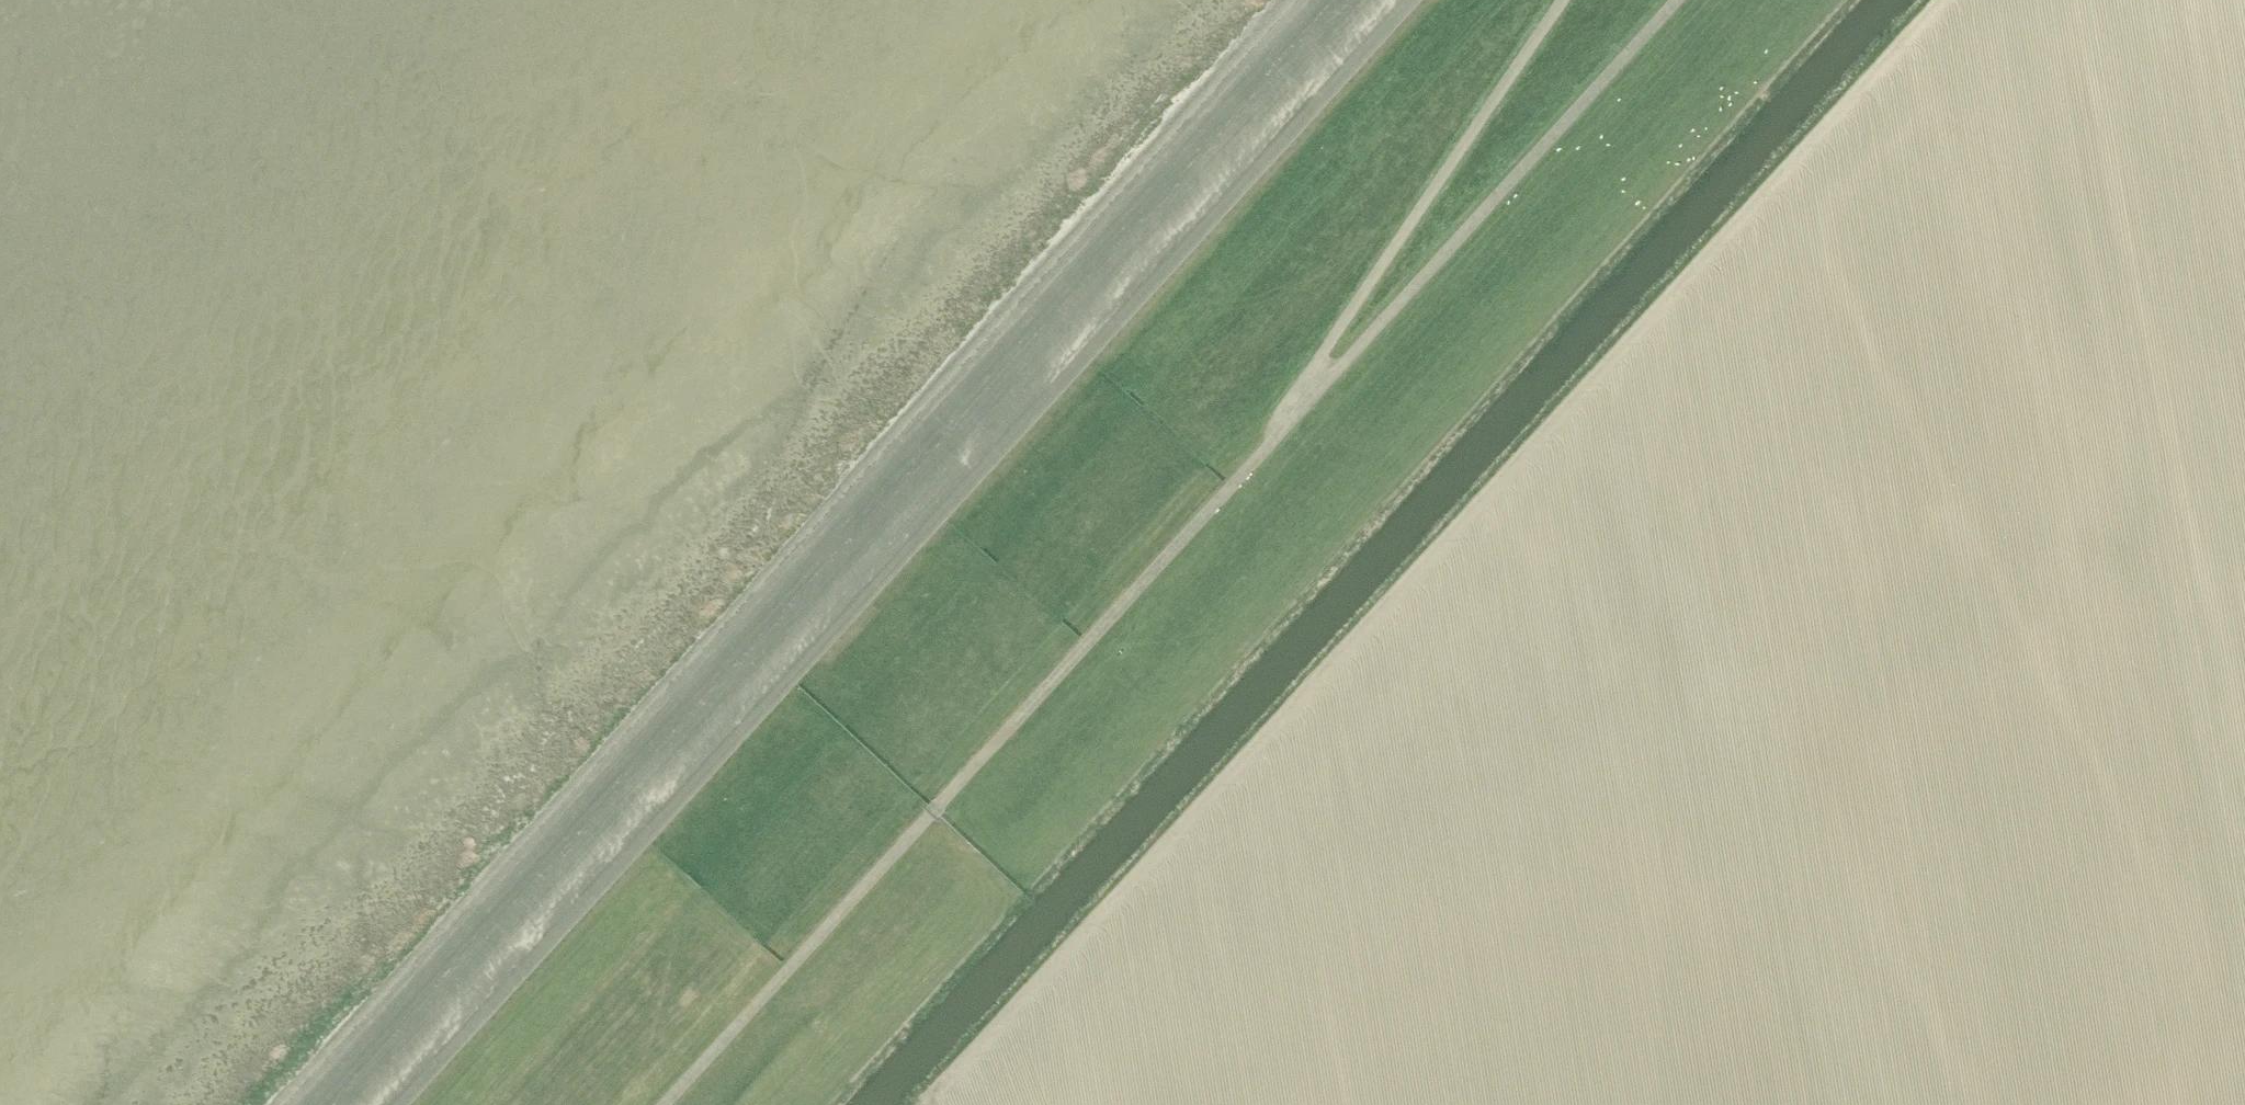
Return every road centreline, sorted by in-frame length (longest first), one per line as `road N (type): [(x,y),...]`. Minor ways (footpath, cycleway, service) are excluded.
road 1 (unclassified): [(664,1104),(1309,400)]
road 2 (unclassified): [(1309,400),(1679,0)]
road 3 (unclassified): [(1564,0),(1316,365),(1309,400)]

